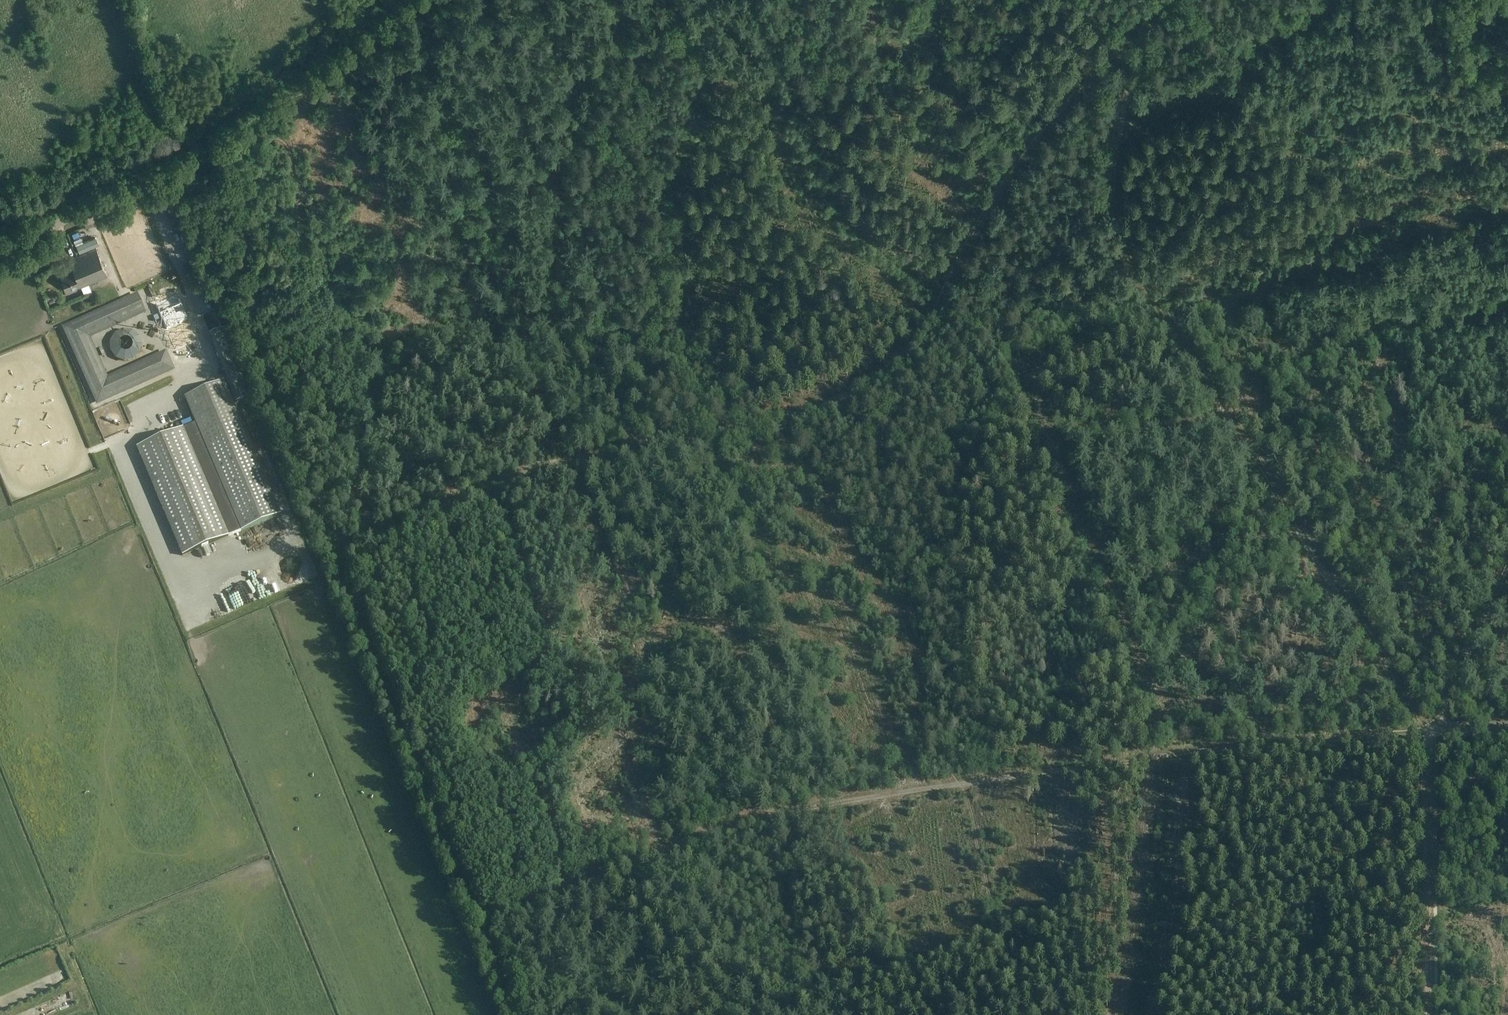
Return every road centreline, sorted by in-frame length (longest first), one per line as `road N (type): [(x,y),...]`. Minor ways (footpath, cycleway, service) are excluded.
road 1 (track): [(1428,1014),(1435,730),(1161,305),(1130,239),(1121,189),(1128,77),(1119,48),(1085,0)]
road 2 (track): [(1150,757),(873,795),(714,831),(500,910),(482,928),(517,1014)]
road 3 (track): [(196,201),(482,928)]
road 4 (track): [(334,552),(559,467),(808,413),(908,361)]
road 5 (track): [(423,0),(184,170)]
road 6 (track): [(1150,757),(1435,730)]
road 7 (track): [(184,170),(0,247)]
road 8 (track): [(1435,730),(1507,568)]

